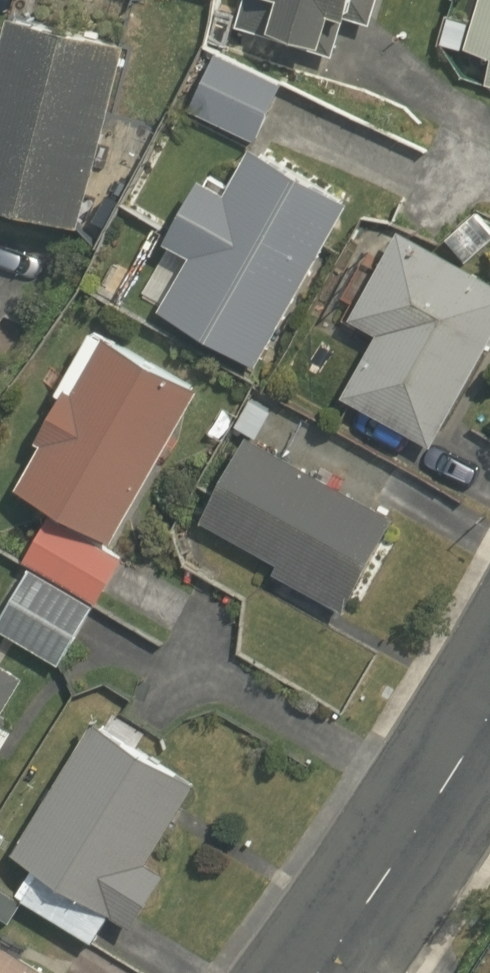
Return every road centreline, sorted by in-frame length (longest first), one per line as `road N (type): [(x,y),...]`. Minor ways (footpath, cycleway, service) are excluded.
road 1 (residential): [(312,972),(470,771),(489,733)]

